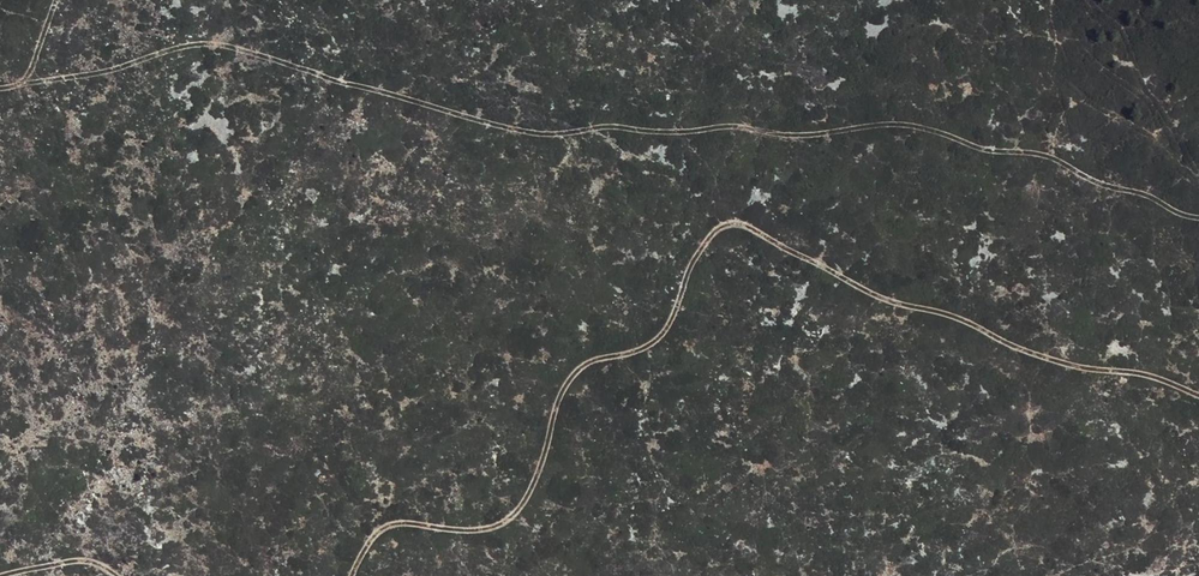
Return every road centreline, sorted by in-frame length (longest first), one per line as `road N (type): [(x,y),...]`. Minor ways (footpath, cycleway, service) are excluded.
road 1 (track): [(1198,217),(1043,154),(980,150),(894,125),(806,135),(721,127),(555,135),(198,44),(32,83)]
road 2 (track): [(351,575),(384,526),(485,529),(520,509),(574,373),(649,345),(675,315),(702,249),(728,222),(875,294),(955,317),(1016,347),(1139,372),(1198,396)]
road 3 (track): [(0,88),(32,83),(63,0)]
road 4 (track): [(1,575),(75,563),(117,575)]

